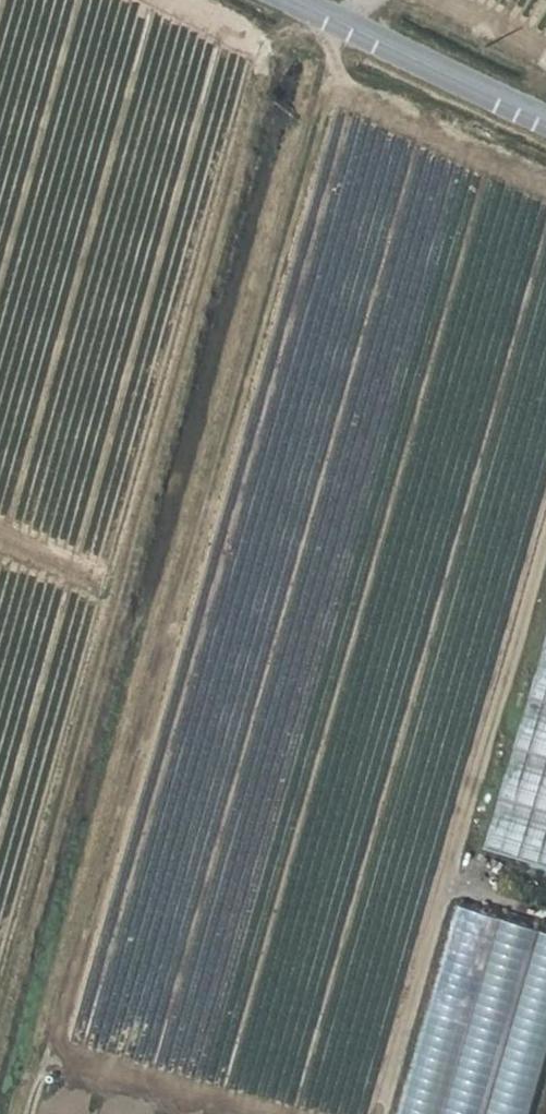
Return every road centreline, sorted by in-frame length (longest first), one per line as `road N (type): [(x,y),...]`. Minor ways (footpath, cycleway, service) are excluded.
road 1 (tertiary): [(545,129),(278,0)]

